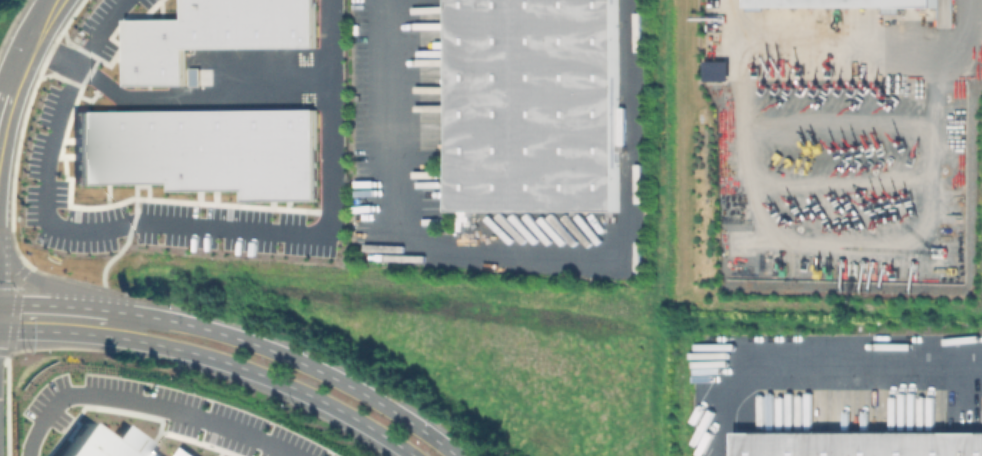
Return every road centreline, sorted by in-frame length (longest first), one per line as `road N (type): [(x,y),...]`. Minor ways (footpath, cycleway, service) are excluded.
road 1 (secondary): [(0,330),(129,339),(228,363),(337,409),(413,455)]
road 2 (secondary): [(457,455),(318,370),(218,332),(111,311)]
road 3 (secondary): [(101,309),(23,272),(0,243)]

